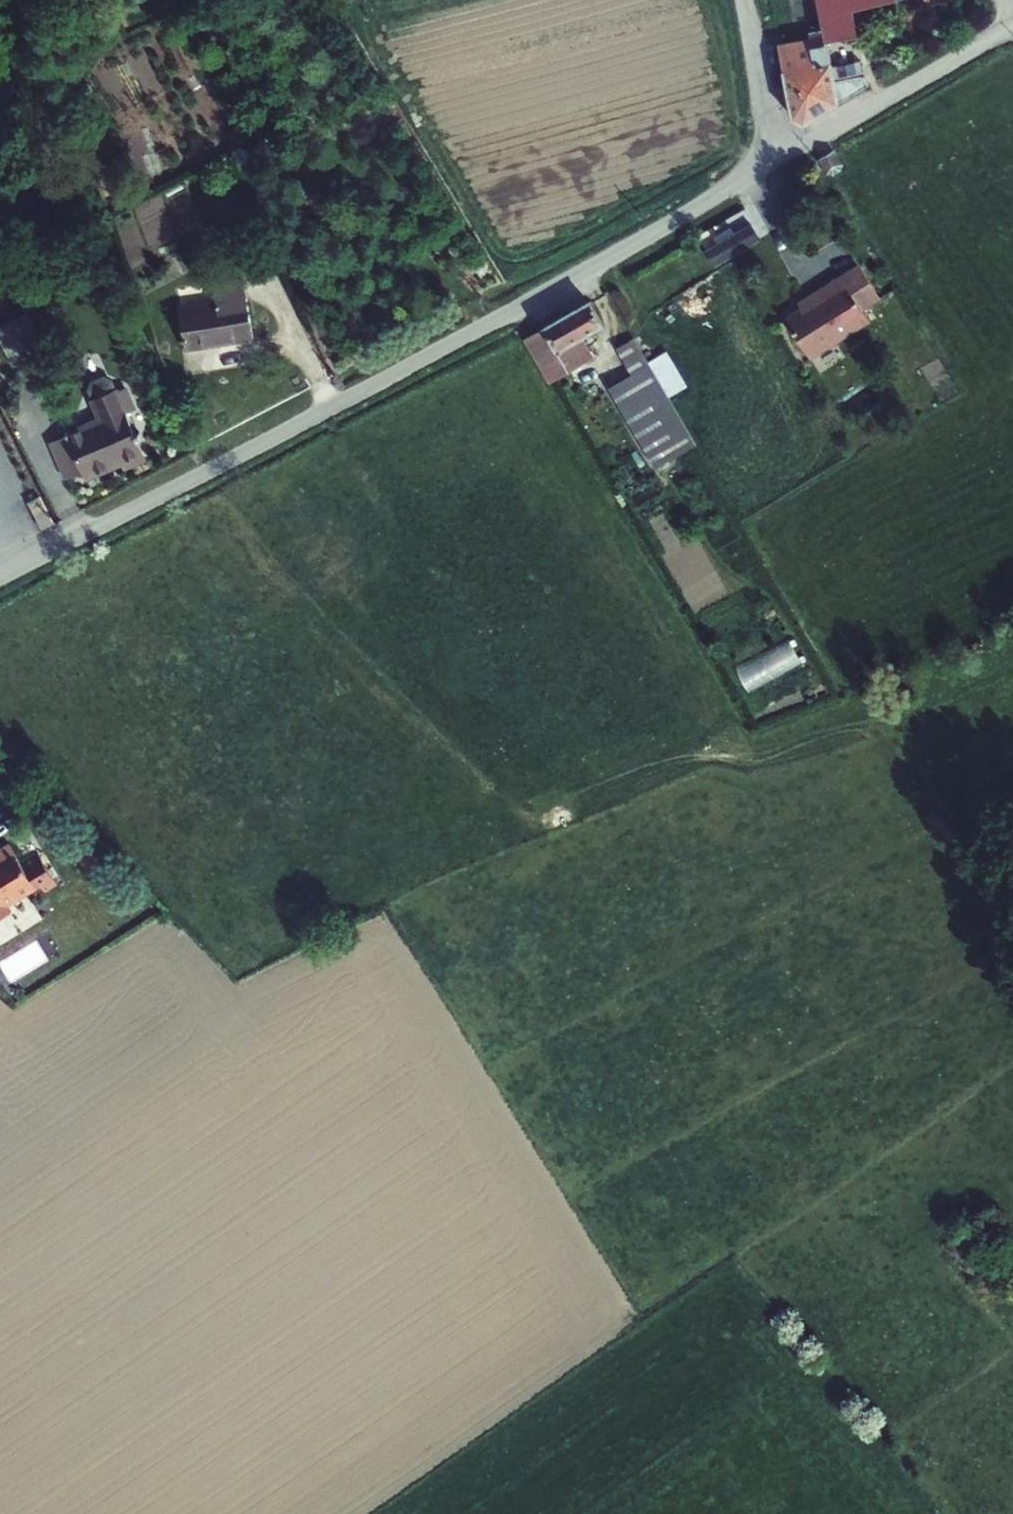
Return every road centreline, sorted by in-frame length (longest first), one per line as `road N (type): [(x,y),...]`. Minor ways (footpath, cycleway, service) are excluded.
road 1 (unclassified): [(776,161),(473,331),(0,576)]
road 2 (unclassified): [(1012,26),(776,161)]
road 3 (unclassified): [(746,0),(776,161)]

